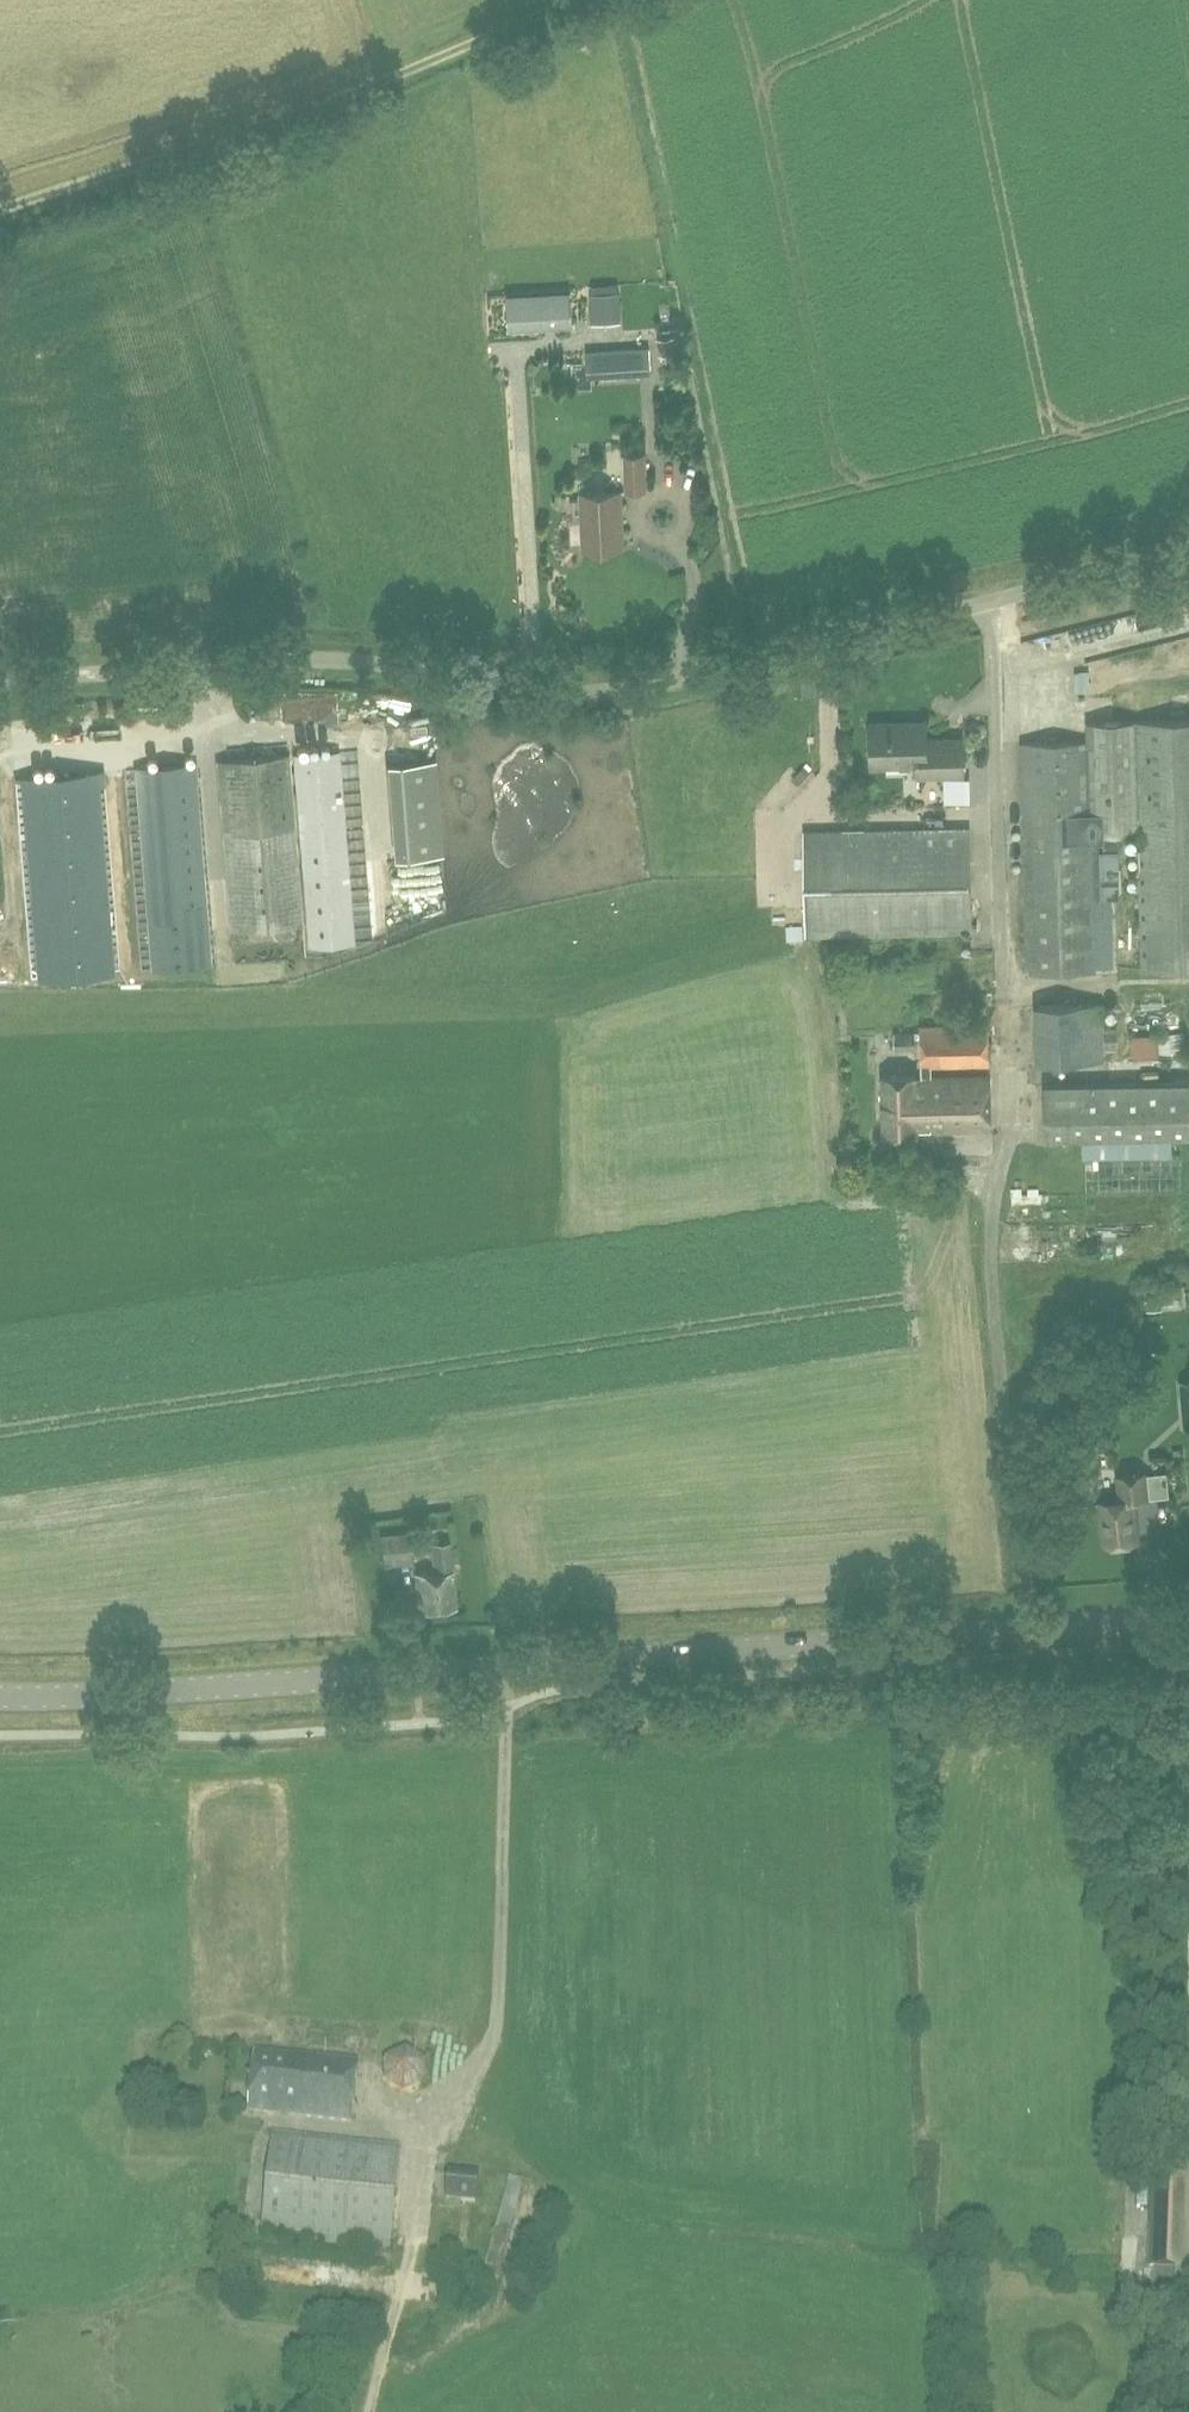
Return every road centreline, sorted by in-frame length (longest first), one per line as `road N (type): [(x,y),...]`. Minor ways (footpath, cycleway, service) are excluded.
road 1 (unclassified): [(0,686),(307,656),(569,696),(657,688),(1188,552)]
road 2 (tertiary): [(1188,1619),(0,1698)]

